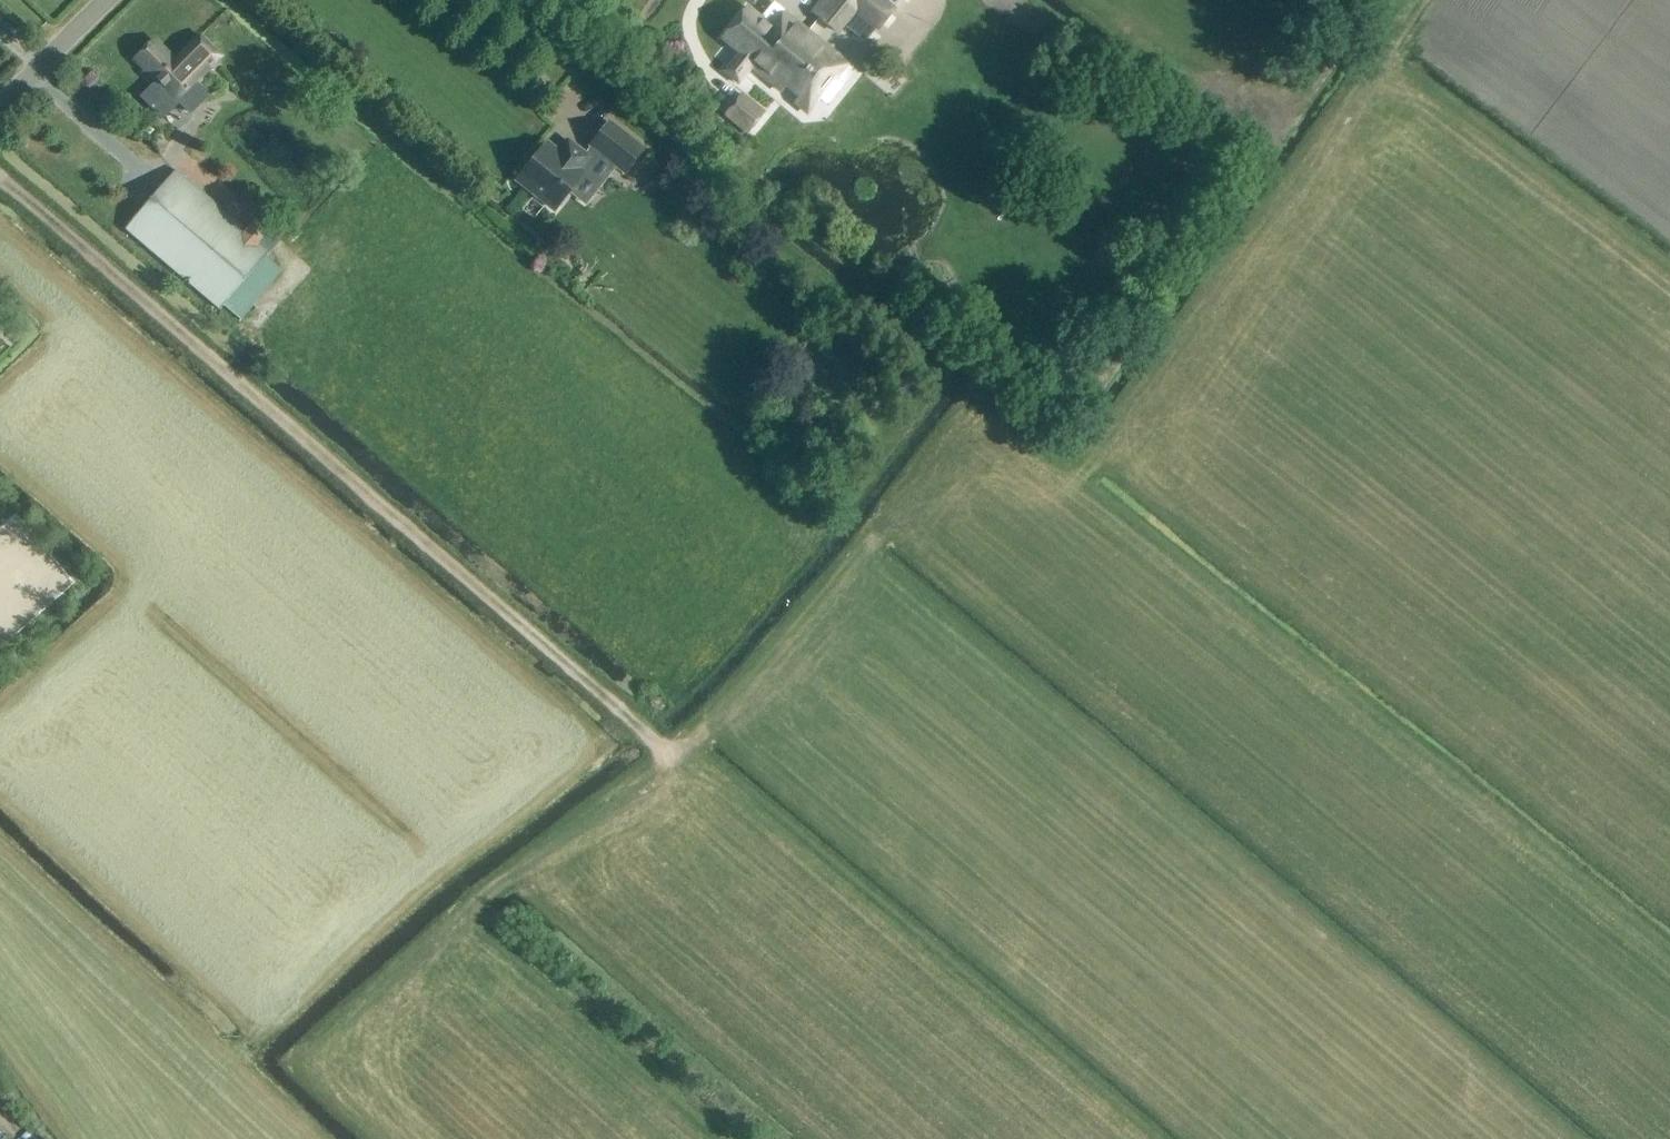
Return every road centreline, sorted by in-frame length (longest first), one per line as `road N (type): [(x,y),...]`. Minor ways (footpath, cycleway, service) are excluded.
road 1 (unclassified): [(0,104),(104,0)]

